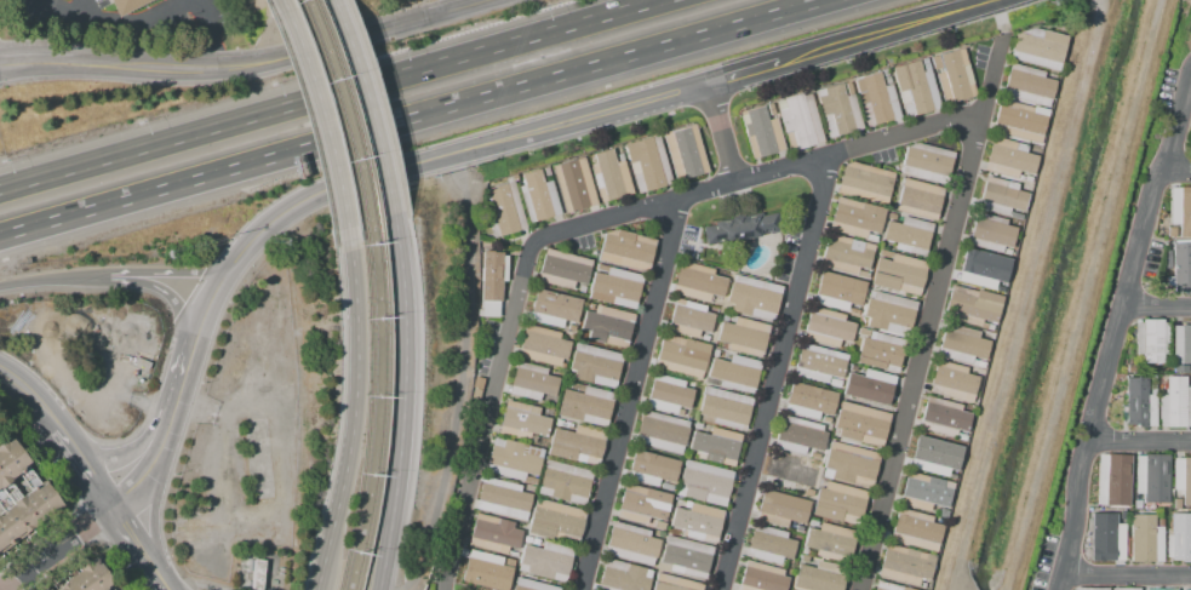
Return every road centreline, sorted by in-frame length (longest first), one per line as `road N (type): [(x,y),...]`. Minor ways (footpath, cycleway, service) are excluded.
road 1 (motorway): [(672,0),(0,189)]
road 2 (tertiary): [(193,345),(236,256),(305,200),(706,85)]
road 3 (motorway): [(296,154),(837,0)]
road 4 (tertiary): [(494,0),(263,65),(172,70),(71,61)]
road 5 (secondary): [(382,589),(407,405),(391,210)]
road 6 (secondary): [(342,219),(354,391),(319,589)]
road 7 (motorway): [(0,238),(296,154)]
road 8 (tertiary): [(778,64),(1003,0)]
road 9 (secondary): [(391,210),(368,109),(331,2)]
road 10 (secondary): [(279,16),(342,219)]
road 11 (tertiary): [(176,402),(125,454),(92,454),(59,441)]
road 12 (secondary): [(156,582),(151,527),(161,447)]

